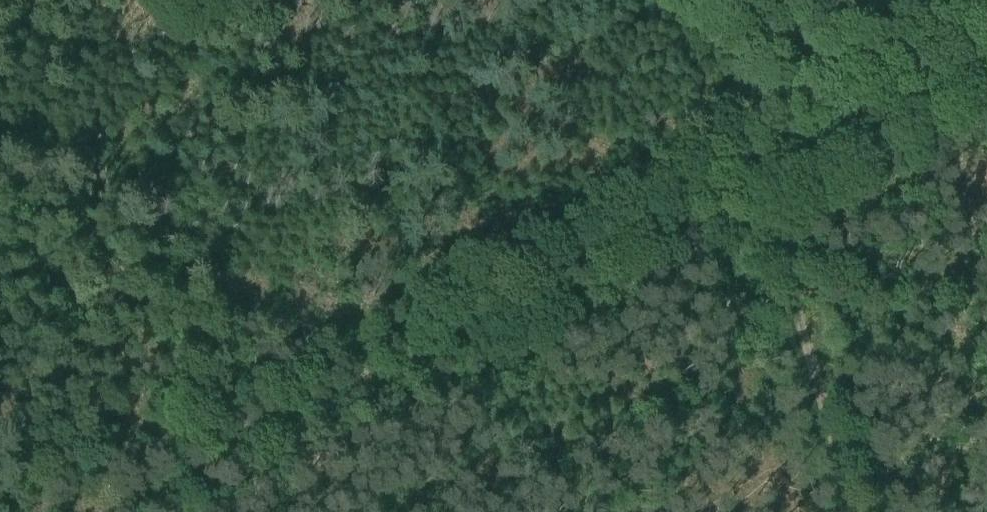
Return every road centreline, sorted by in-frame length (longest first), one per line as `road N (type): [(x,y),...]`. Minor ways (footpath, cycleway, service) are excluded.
road 1 (track): [(137,511),(758,179)]
road 2 (track): [(758,179),(853,511)]
road 3 (track): [(758,179),(986,62)]
road 4 (track): [(689,0),(823,147)]

